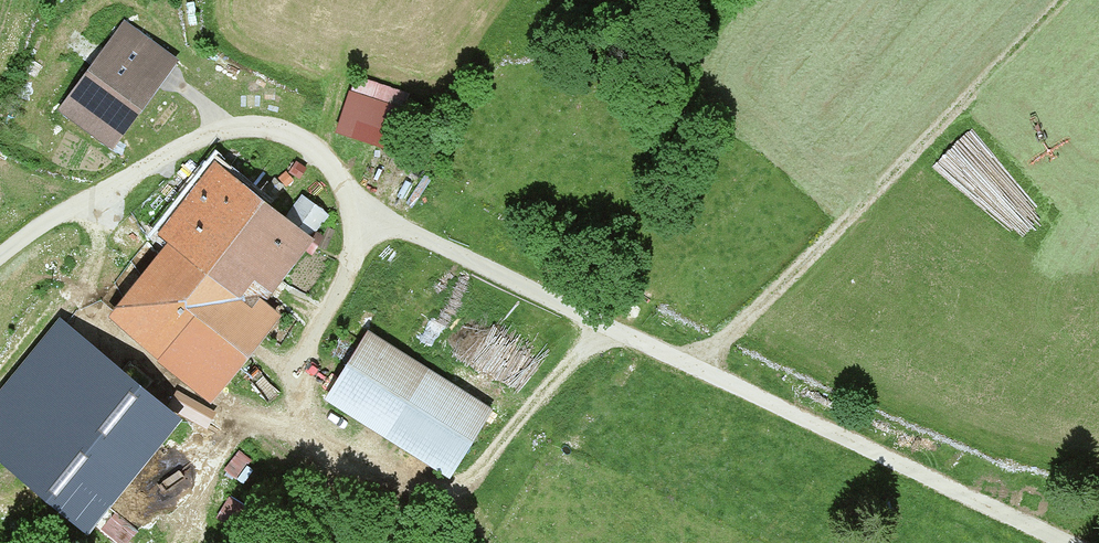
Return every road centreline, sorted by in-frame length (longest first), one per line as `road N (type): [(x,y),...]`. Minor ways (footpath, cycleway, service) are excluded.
road 1 (track): [(1067,542),(376,216)]
road 2 (track): [(376,216),(301,364),(311,439),(391,473),(468,484),(614,333)]
road 3 (track): [(694,363),(1053,0)]
road 4 (track): [(376,216),(301,140),(269,127),(226,126),(44,220),(0,258)]

